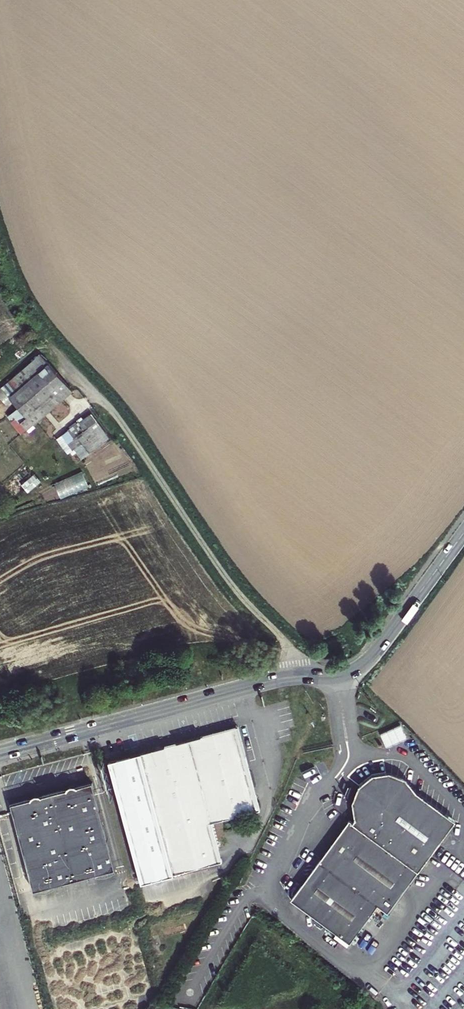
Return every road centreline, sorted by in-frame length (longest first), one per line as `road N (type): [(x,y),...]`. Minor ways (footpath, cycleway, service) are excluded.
road 1 (residential): [(57,352),(113,410),(231,584),(290,649),(299,676)]
road 2 (tertiary): [(0,754),(299,676)]
road 3 (tertiary): [(299,676),(345,672),(373,656),(463,533)]

